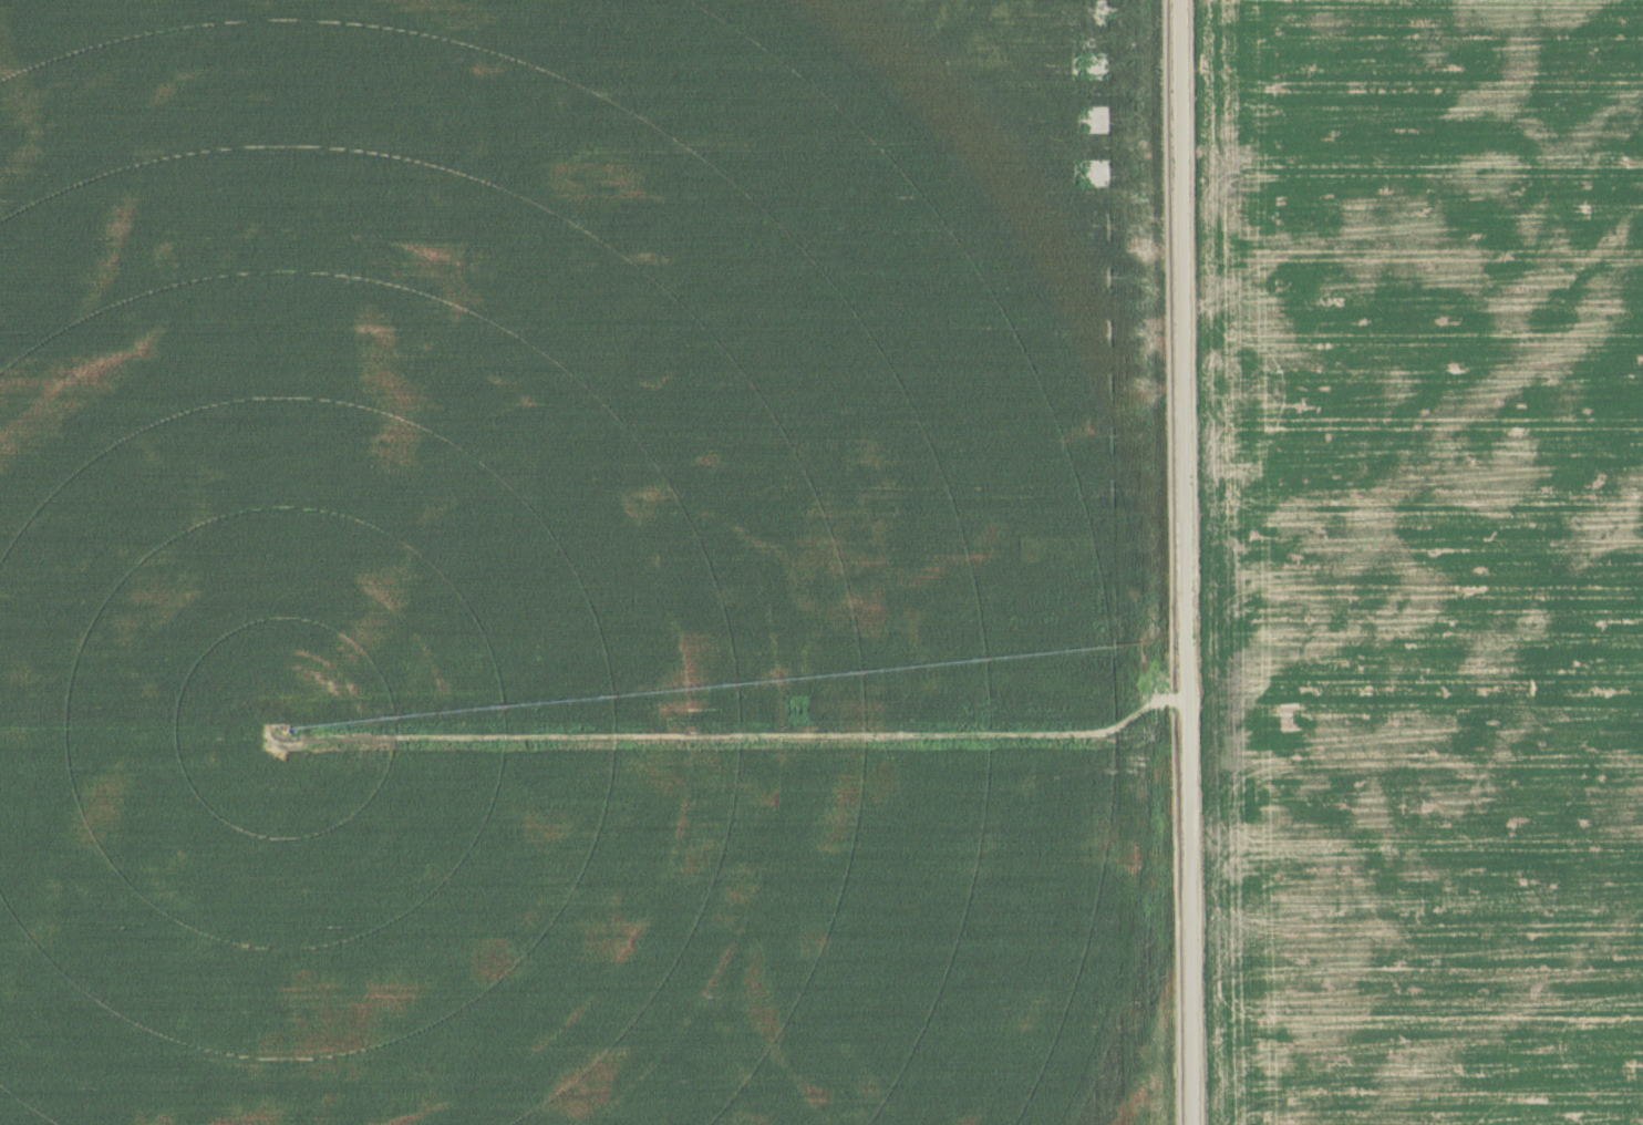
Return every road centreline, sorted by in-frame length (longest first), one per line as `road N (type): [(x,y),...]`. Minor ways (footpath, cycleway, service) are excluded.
road 1 (residential): [(1193,1124),(1180,0)]

